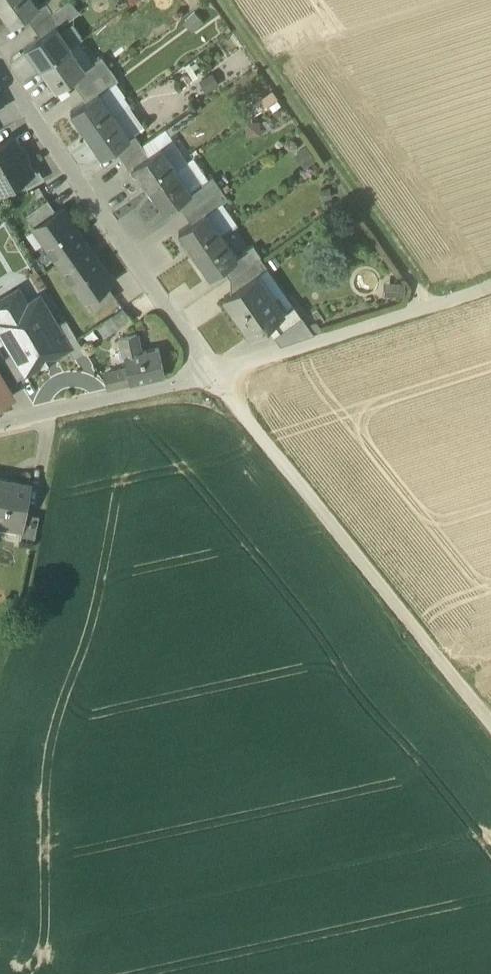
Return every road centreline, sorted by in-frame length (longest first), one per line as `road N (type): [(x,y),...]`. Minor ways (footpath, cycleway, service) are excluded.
road 1 (residential): [(0,72),(209,376),(0,425)]
road 2 (track): [(490,724),(209,376)]
road 3 (track): [(432,304),(218,0)]
road 4 (track): [(432,304),(209,376)]

